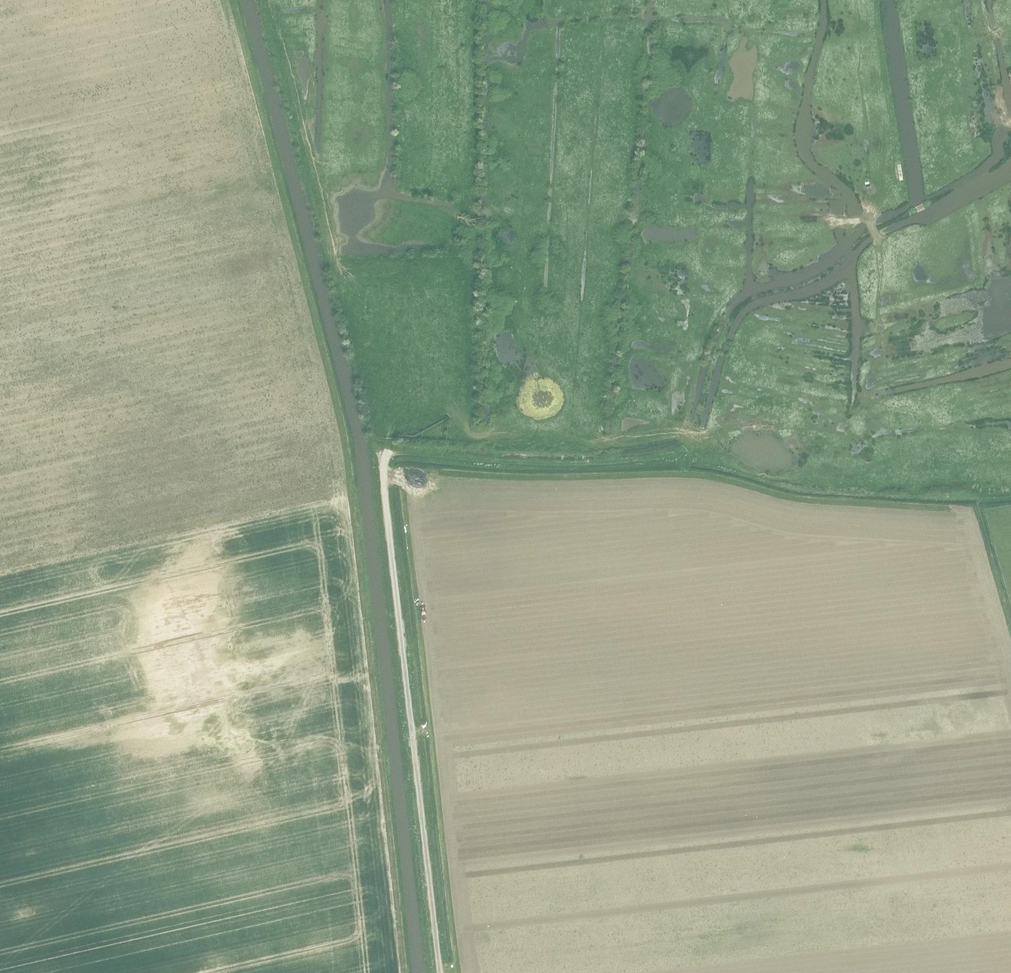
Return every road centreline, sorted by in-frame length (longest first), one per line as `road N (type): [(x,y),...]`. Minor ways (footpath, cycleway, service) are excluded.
road 1 (track): [(1010,141),(1004,160),(880,228),(815,281),(743,305),(718,347),(685,450),(556,465),(394,455)]
road 2 (unclassified): [(441,972),(385,466),(394,455)]

